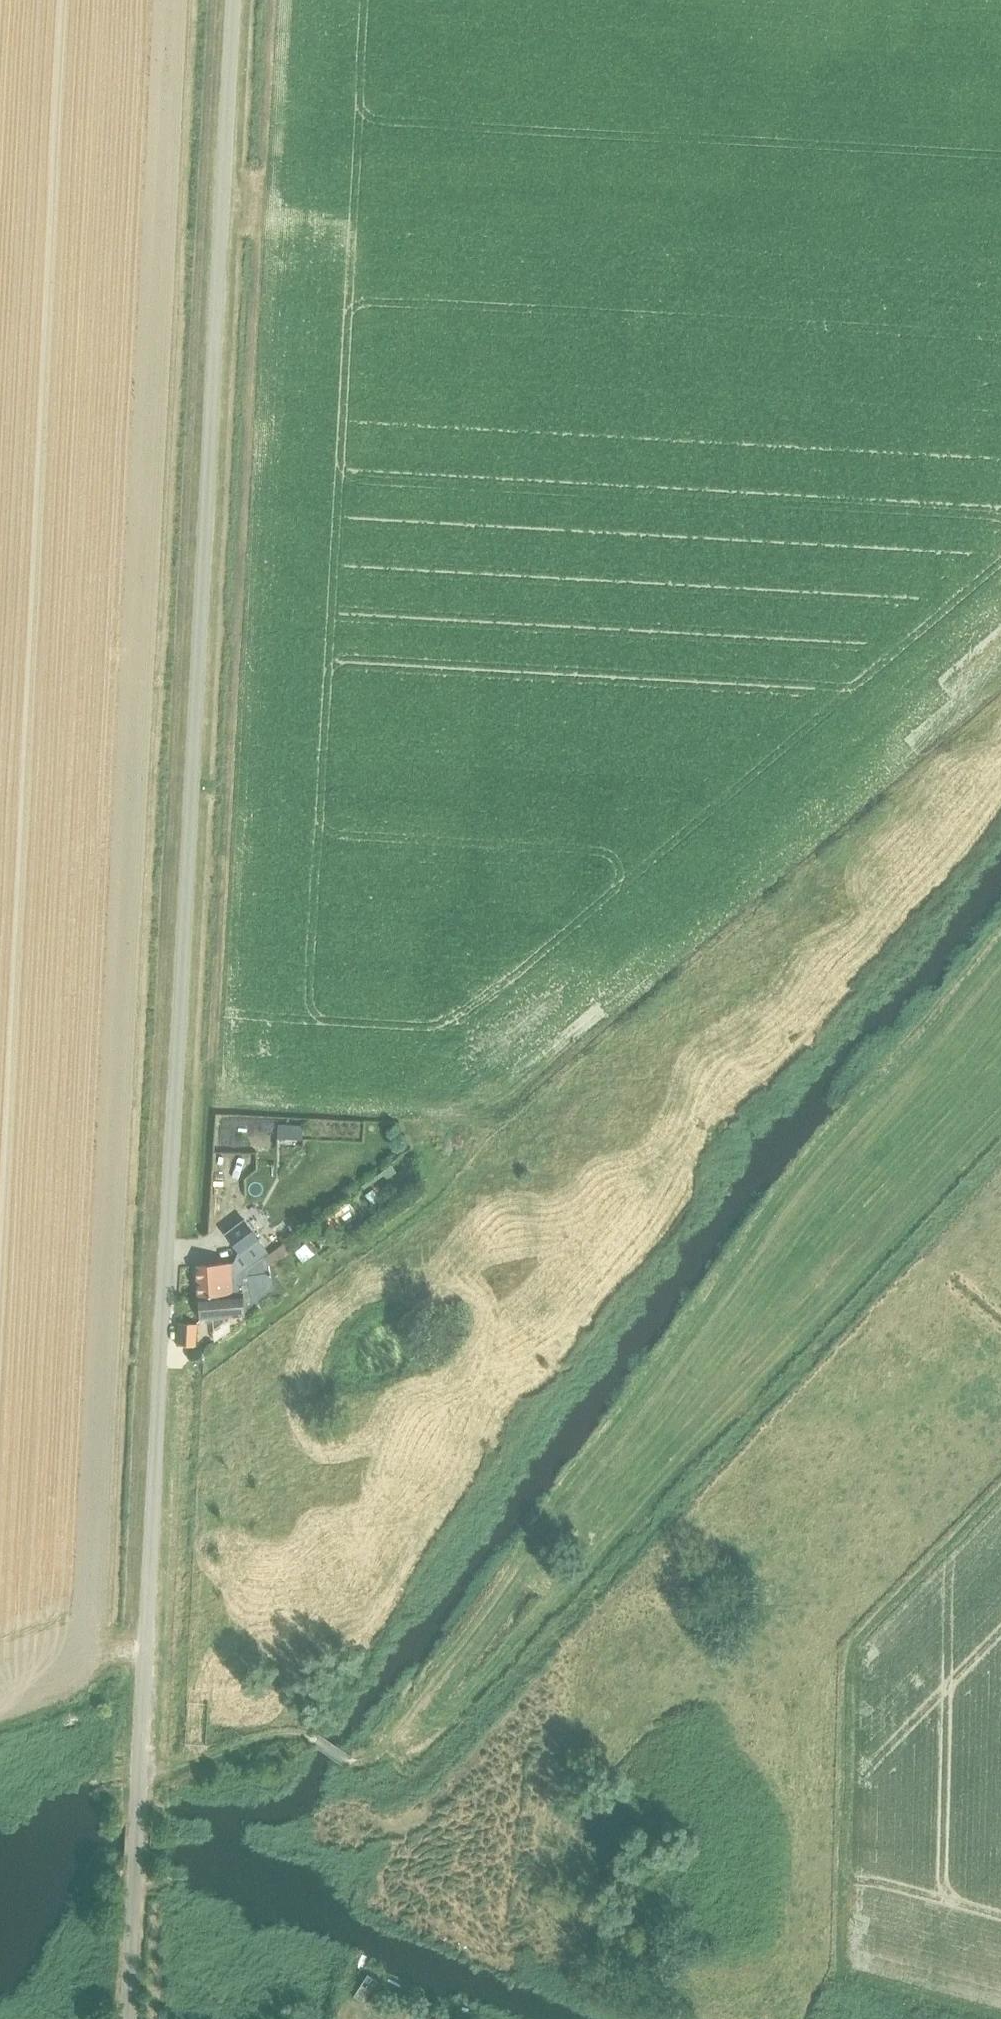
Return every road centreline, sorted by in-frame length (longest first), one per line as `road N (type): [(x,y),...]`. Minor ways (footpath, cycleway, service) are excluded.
road 1 (unclassified): [(127,2018),(236,0)]
road 2 (track): [(138,1775),(271,1734),(313,1737),(358,1764),(391,1741),(780,1225),(1000,962)]

